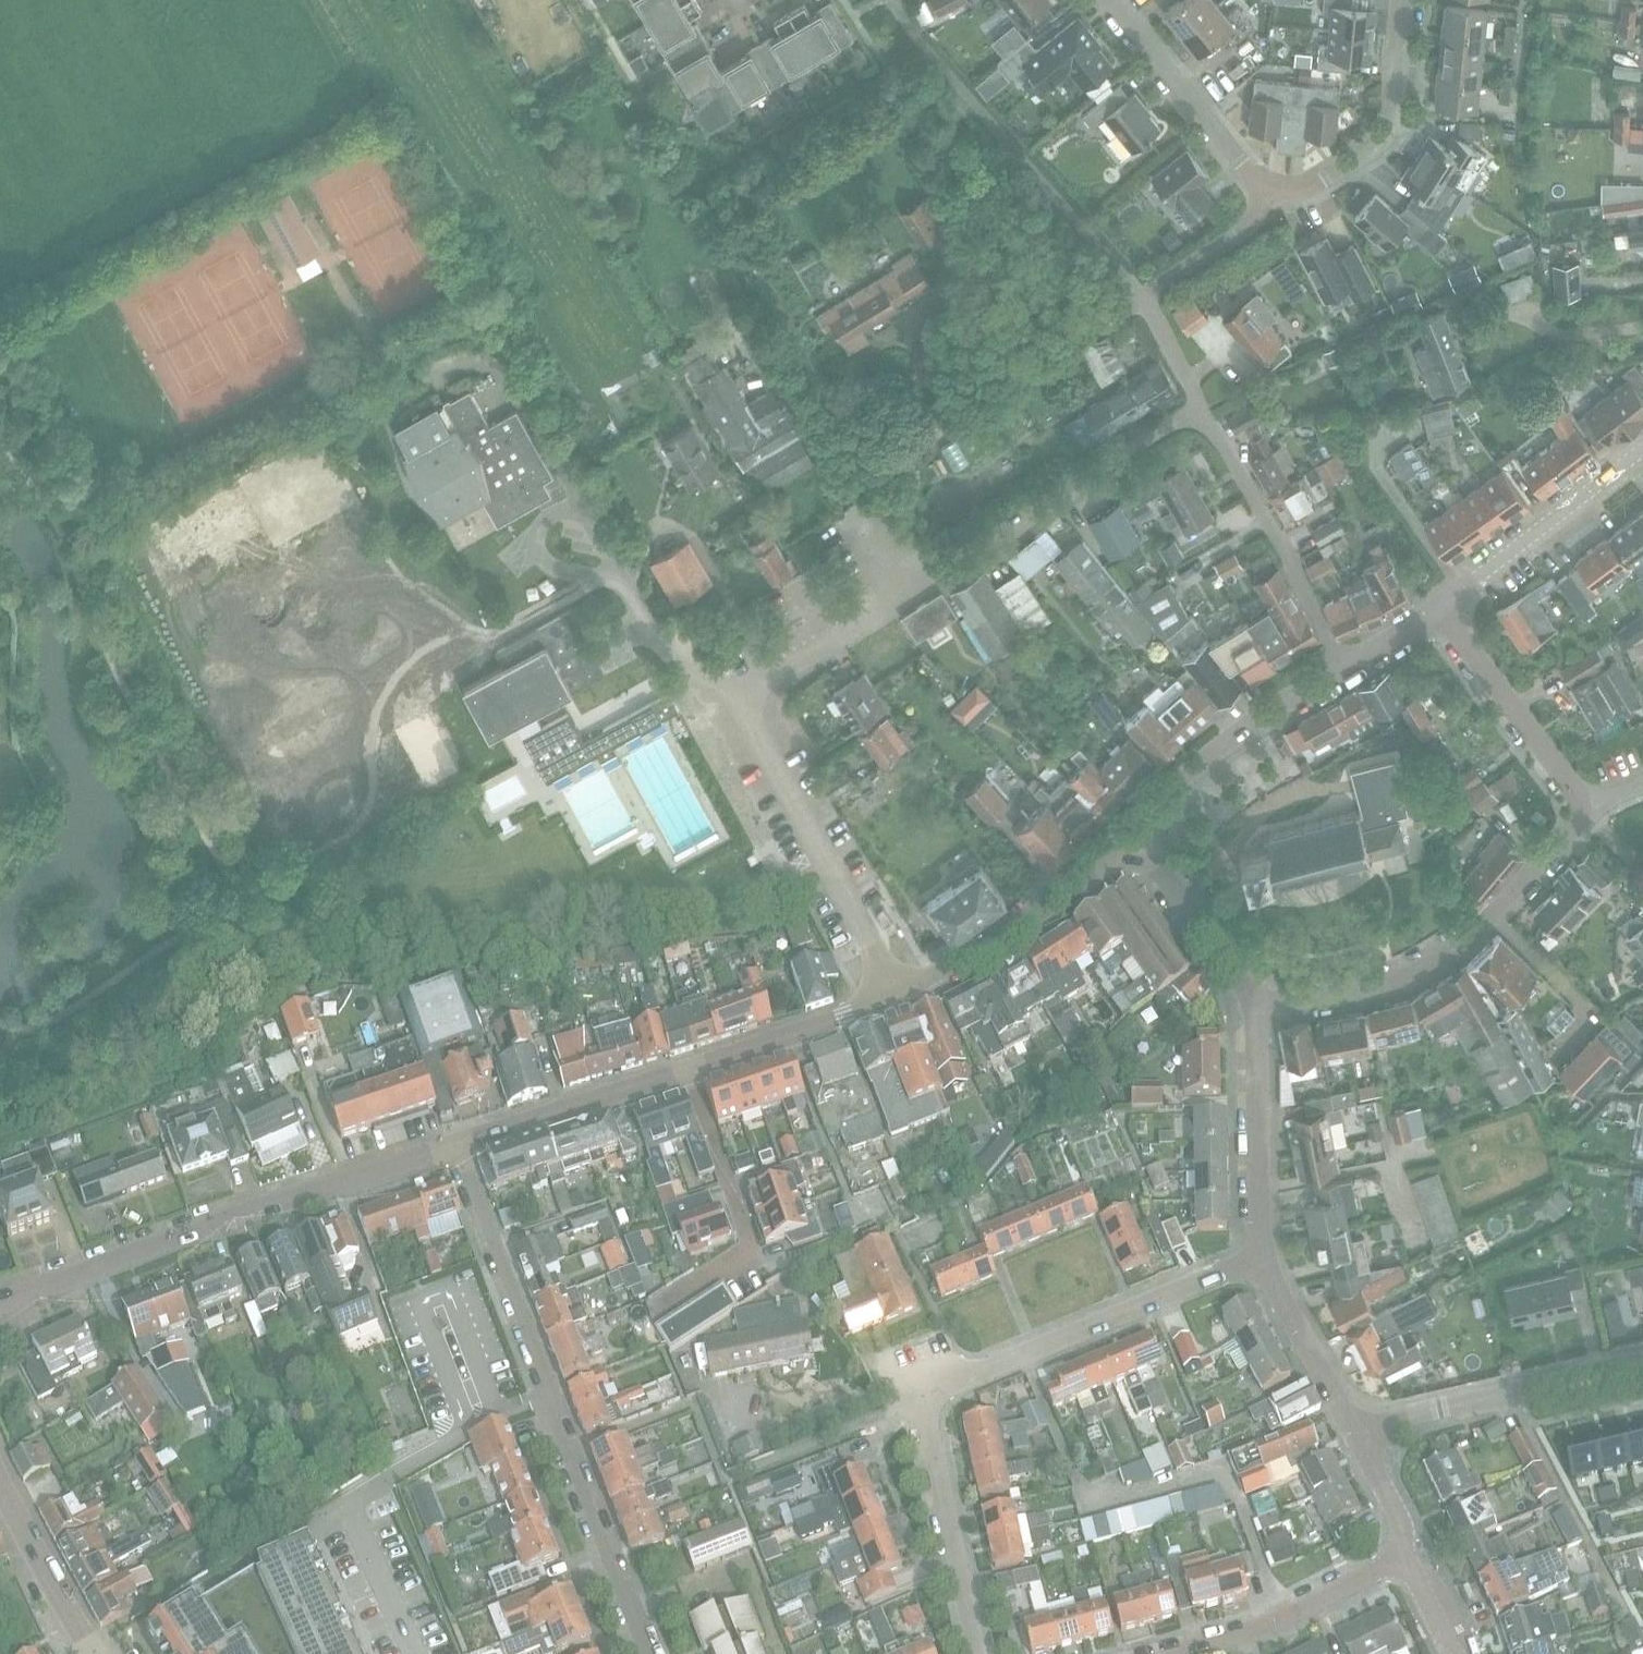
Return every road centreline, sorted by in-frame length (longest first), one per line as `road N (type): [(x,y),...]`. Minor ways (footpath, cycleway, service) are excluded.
road 1 (residential): [(979,1653),(926,1423),(929,1402),(943,1383),(1260,1259)]
road 2 (residential): [(897,992),(737,698),(945,568)]
road 3 (residential): [(652,1653),(454,1146)]
road 4 (residential): [(0,1304),(454,1146)]
road 5 (residential): [(454,1146),(897,992)]
road 6 (residential): [(1257,1001),(1347,993),(1420,971),(1483,922),(1583,814)]
road 7 (residential): [(1201,407),(945,568)]
road 8 (residential): [(1351,1426),(1642,1361)]
road 9 (residential): [(1346,665),(1201,407)]
road 10 (residential): [(897,992),(1000,935),(1133,830)]
road 11 (residential): [(1201,407),(1143,293),(1236,233),(1267,198)]
road 12 (residential): [(1267,198),(1310,189),(1381,145),(1393,129),(1407,0)]
road 13 (residential): [(1133,830),(1218,749),(1346,665)]
road 14 (residential): [(1161,1653),(1258,1626),(1402,1559)]
road 15 (residential): [(1260,1259),(1257,1001)]
road 16 (residential): [(1441,608),(1642,448)]
road 17 (residential): [(1267,198),(1108,0)]
road 18 (residential): [(1583,814),(1441,608)]
road 19 (residential): [(1257,1001),(1133,830)]
road 20 (tertiary): [(96,1653),(0,1482)]
road 21 (residential): [(1351,1426),(1260,1259)]
road 22 (residential): [(1402,1559),(1399,1519),(1351,1426)]

